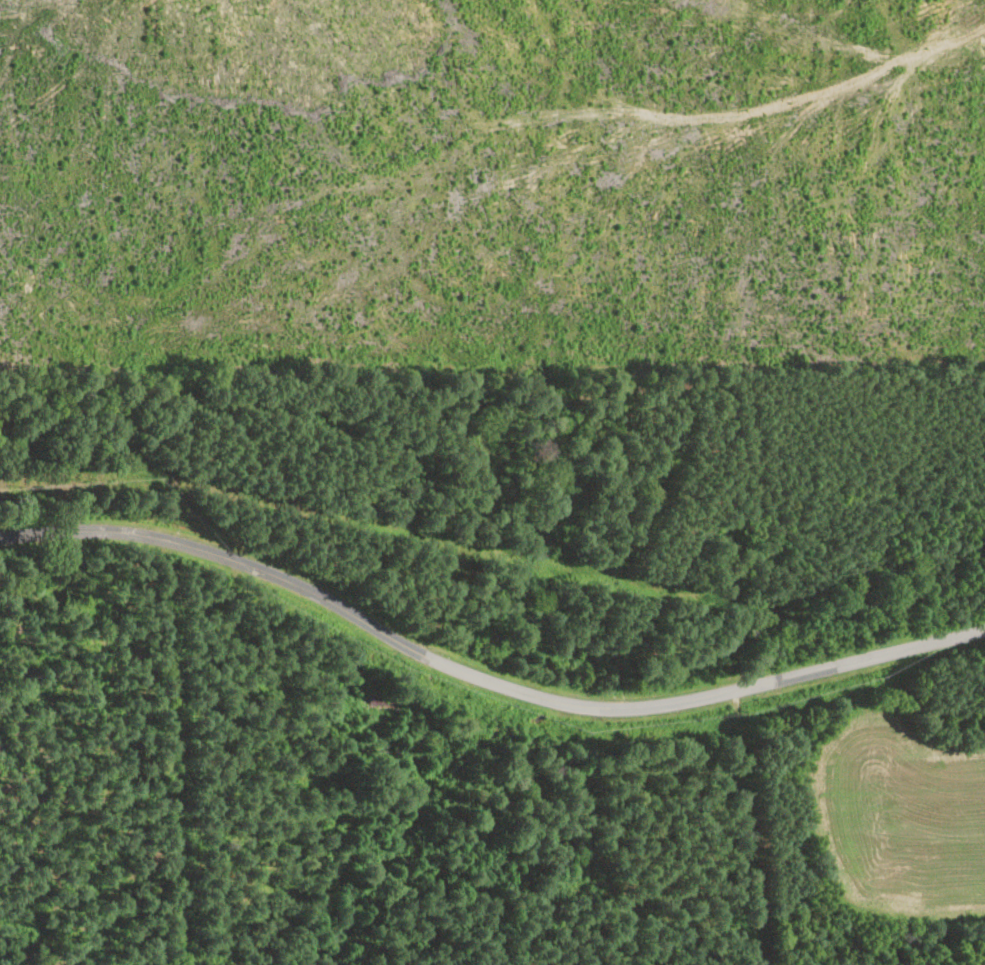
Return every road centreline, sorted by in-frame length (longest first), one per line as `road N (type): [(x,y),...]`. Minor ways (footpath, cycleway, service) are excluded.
road 1 (residential): [(0,535),(74,523),(132,527),(241,561),(441,656),(603,700),(690,700),(984,630)]

